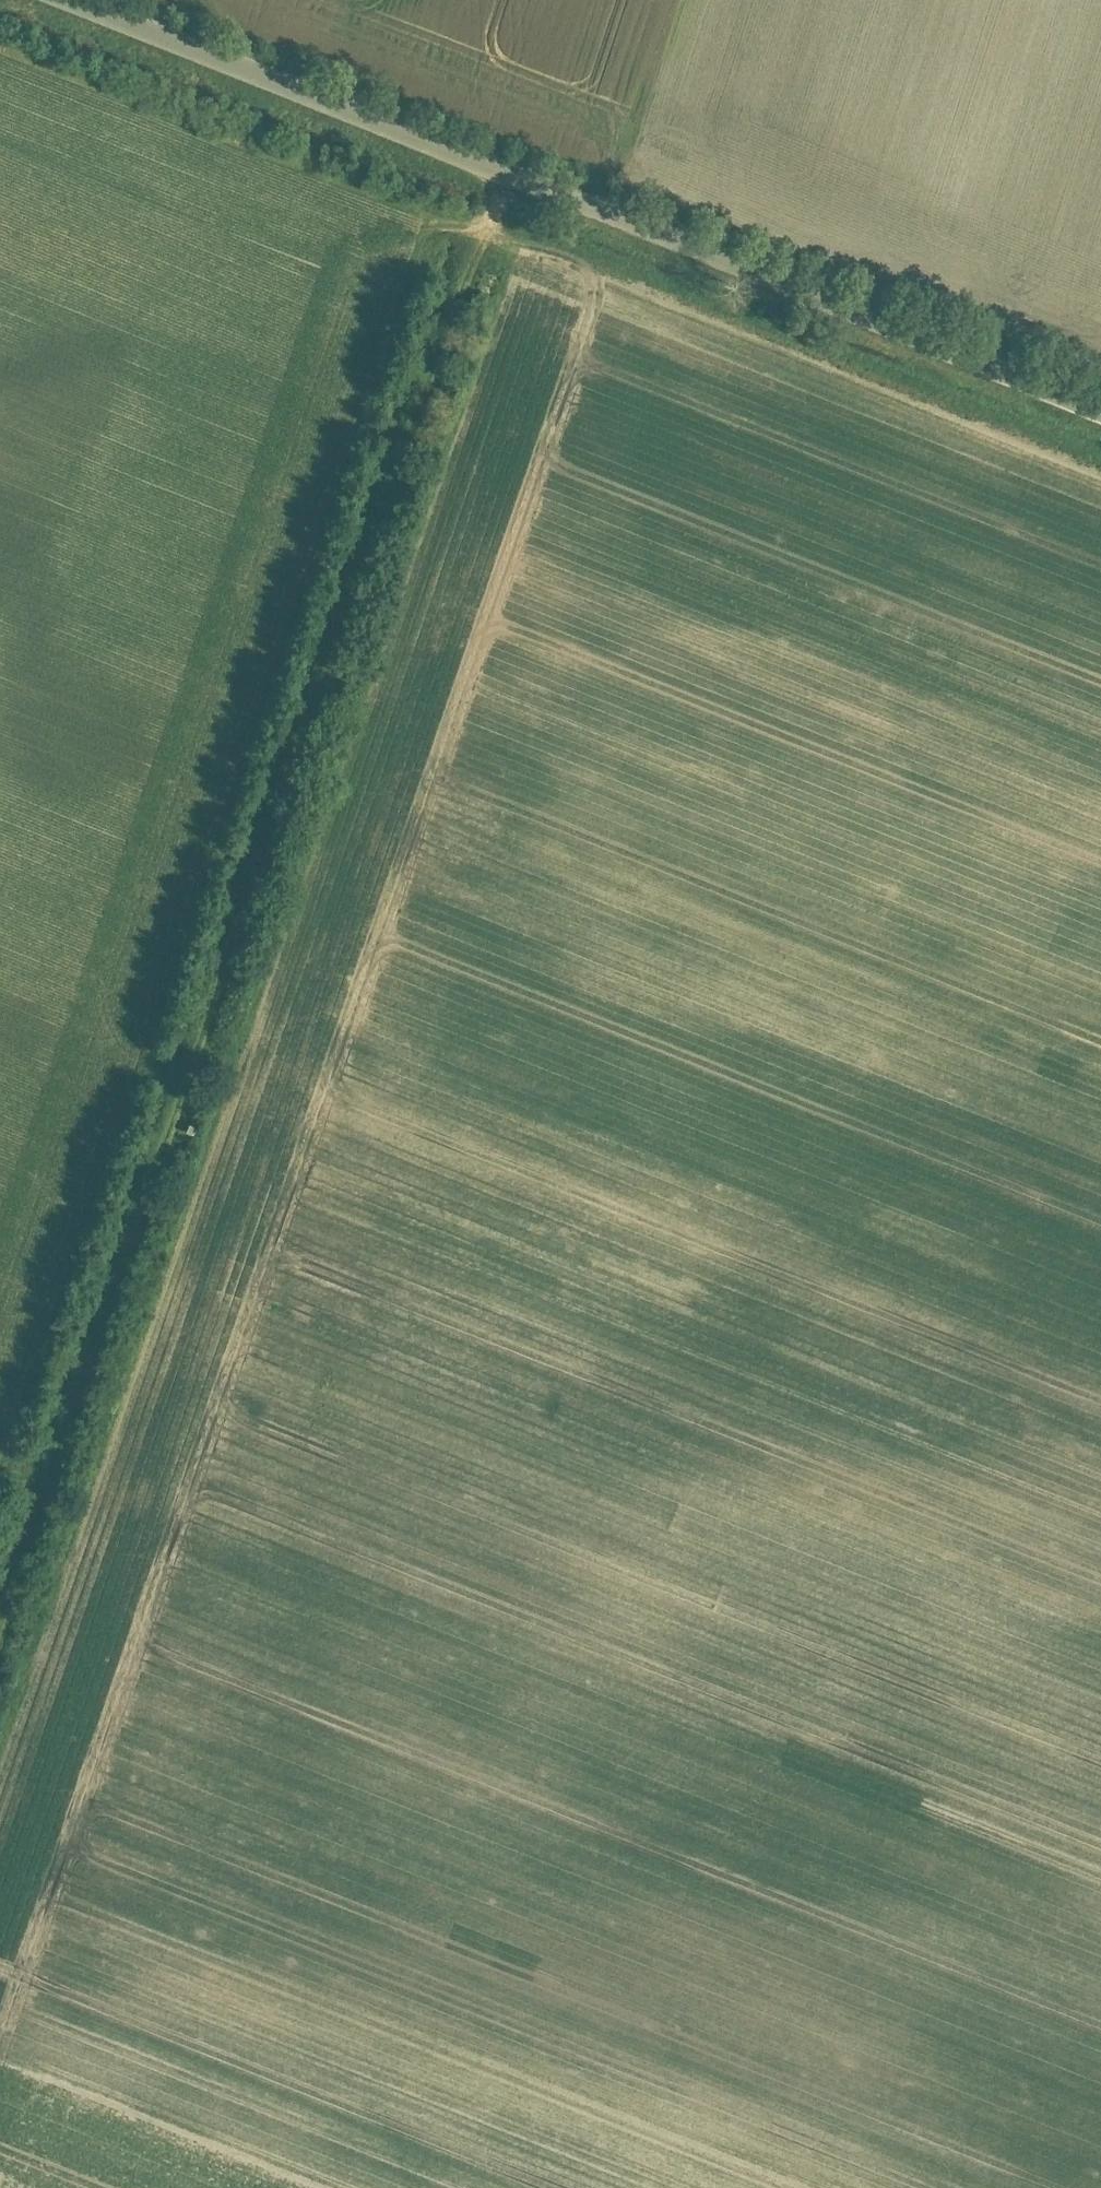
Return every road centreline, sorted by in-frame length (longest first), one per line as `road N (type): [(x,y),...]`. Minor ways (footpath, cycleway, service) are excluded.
road 1 (track): [(519,186),(0,1675)]
road 2 (unclassified): [(46,0),(1100,415)]

